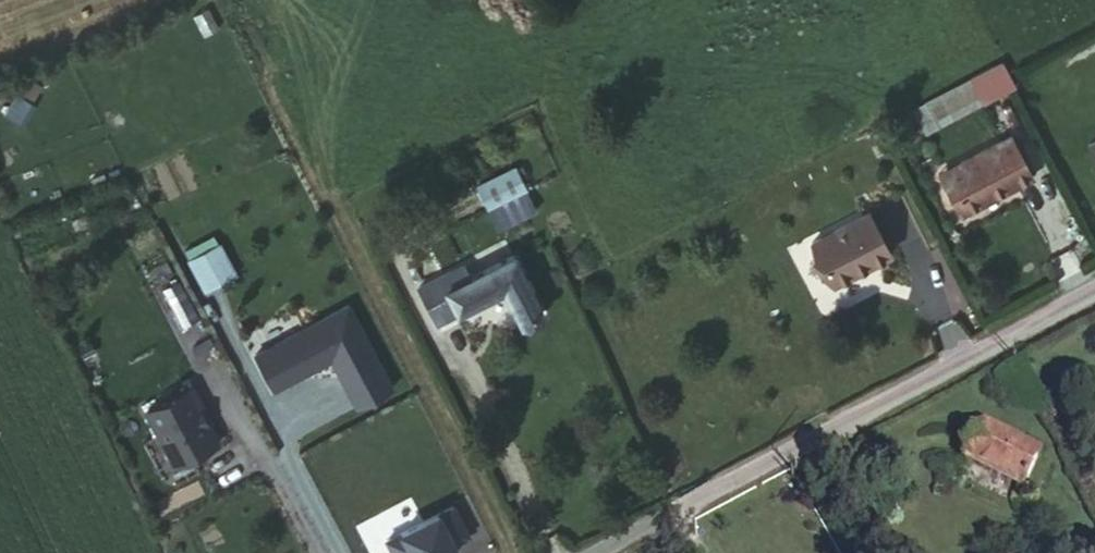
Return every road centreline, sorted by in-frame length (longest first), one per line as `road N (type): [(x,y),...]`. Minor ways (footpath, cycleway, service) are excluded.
road 1 (unclassified): [(585,552),(1094,285)]

